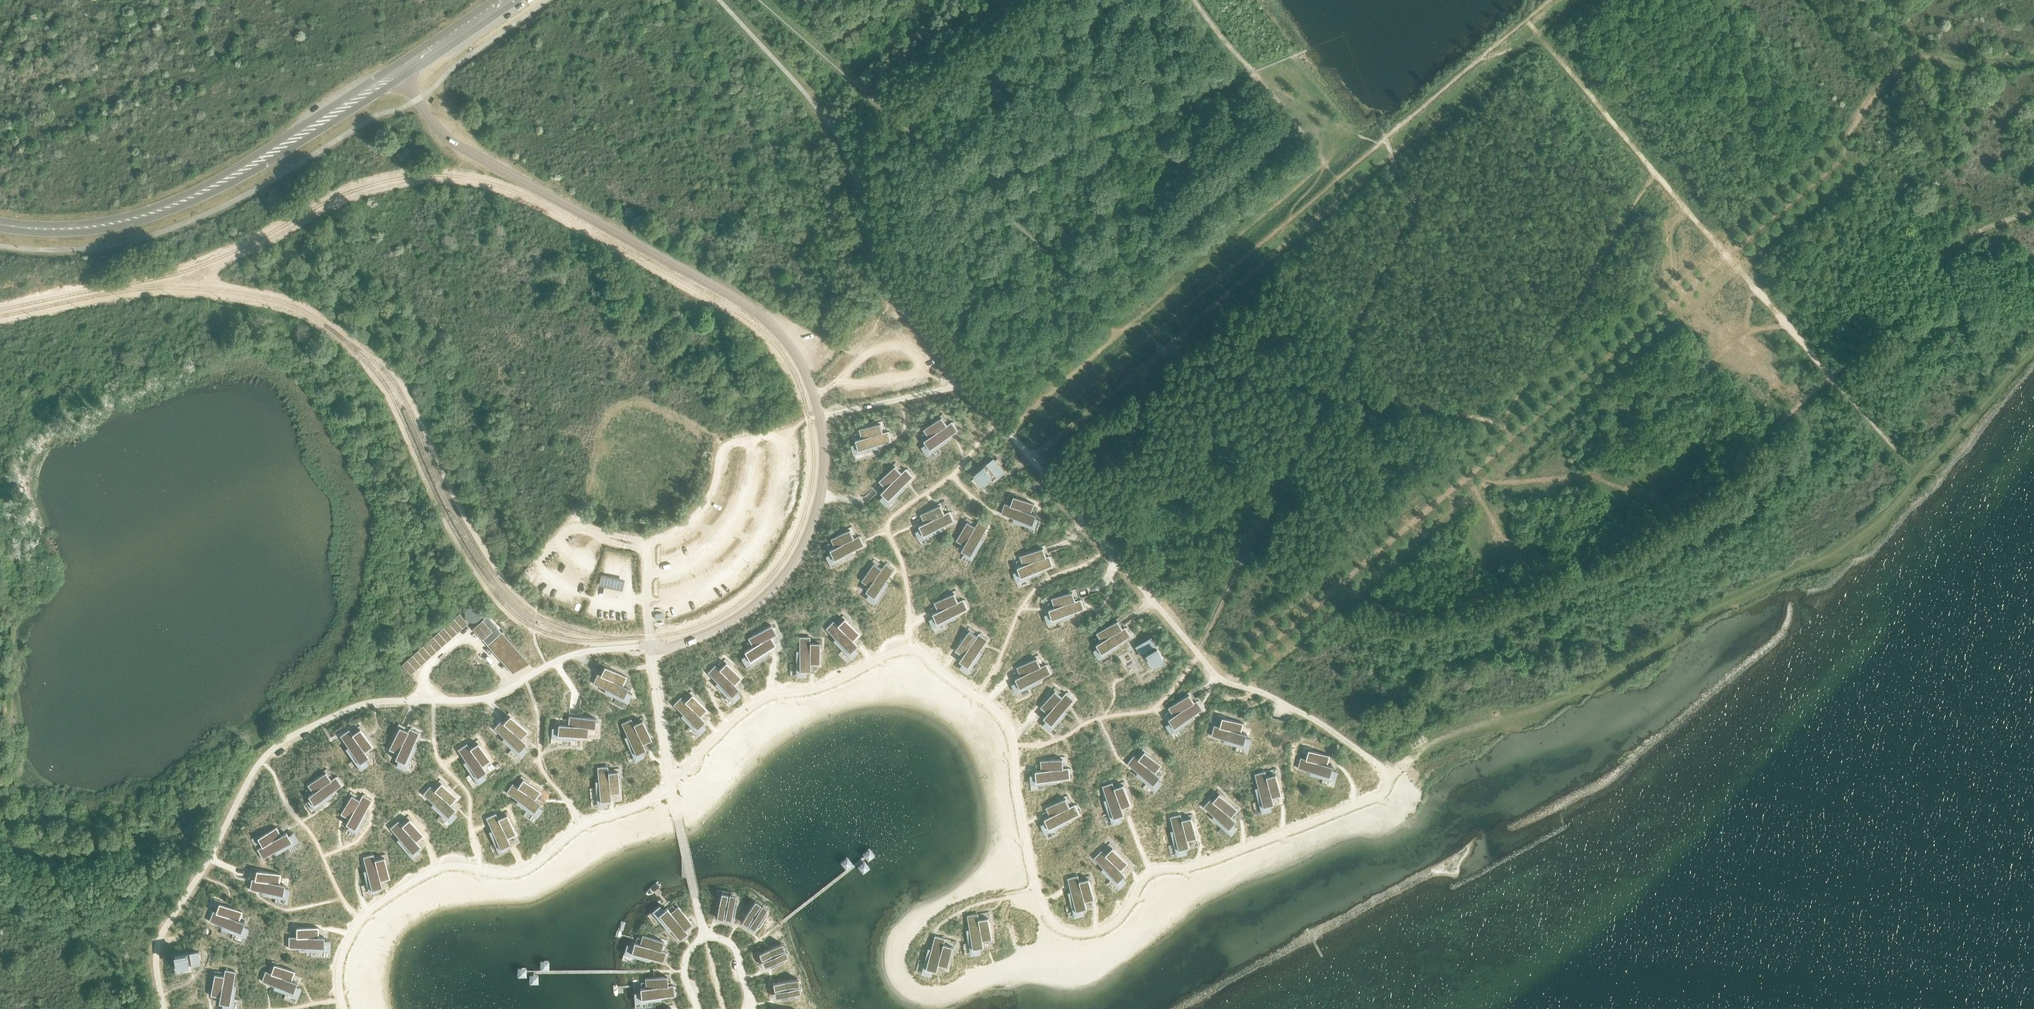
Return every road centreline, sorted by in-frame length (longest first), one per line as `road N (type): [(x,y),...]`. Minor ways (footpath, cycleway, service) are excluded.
road 1 (track): [(2033,57),(1909,61),(1847,135),(1212,673)]
road 2 (track): [(2033,207),(1958,242),(1753,459),(1677,514),(1505,593),(1445,609),(1397,613),(1358,594),(1309,589)]
road 3 (track): [(1653,175),(1502,427),(1161,348),(1142,386),(1100,540)]
road 4 (track): [(2033,350),(1841,561),(1726,605),(1553,705),(1436,741),(1386,774)]
road 5 (track): [(1027,454),(1579,0)]
road 6 (track): [(1550,0),(1020,441)]
road 7 (track): [(1529,44),(1925,474)]
road 8 (tertiary): [(397,73),(255,163),(154,212),(74,228),(0,224)]
road 9 (track): [(1447,474),(1473,485),(1582,472),(1647,431),(1715,352)]
road 10 (track): [(1326,164),(1140,325)]
road 11 (track): [(1134,579),(1194,551),(1309,589)]
road 12 (track): [(1832,376),(1916,356),(1963,356),(2005,383)]
road 13 (track): [(1140,325),(1008,432)]
road 14 (tertiary): [(397,73),(502,0)]

